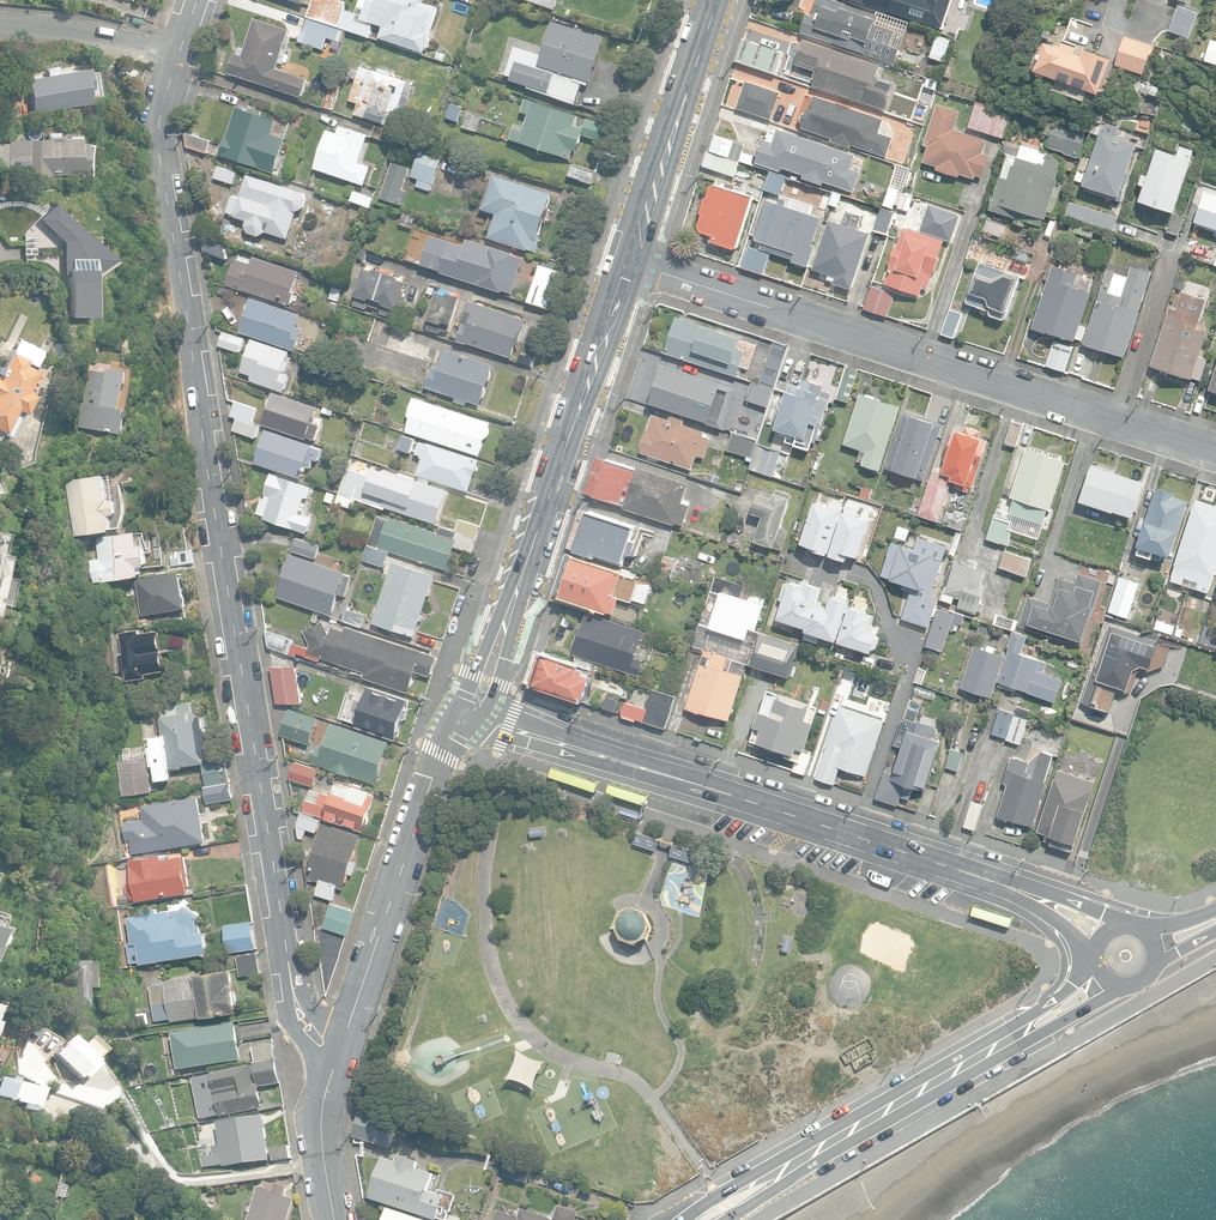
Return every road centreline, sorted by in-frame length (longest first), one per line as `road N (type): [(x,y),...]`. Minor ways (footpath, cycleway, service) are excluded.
road 1 (residential): [(337,1058),(298,1010),(162,178),(160,121),(180,58)]
road 2 (secondary): [(1104,932),(992,881),(475,715)]
road 3 (residential): [(628,261),(1215,453)]
road 4 (secondary): [(628,261),(475,715)]
road 5 (tertiary): [(1102,979),(700,1219)]
road 6 (unclassified): [(475,715),(441,754),(337,1058)]
road 7 (secondary): [(713,0),(628,261)]
road 8 (residential): [(0,23),(114,37),(180,58)]
road 9 (unclassified): [(334,1219),(321,1124),(337,1058)]

